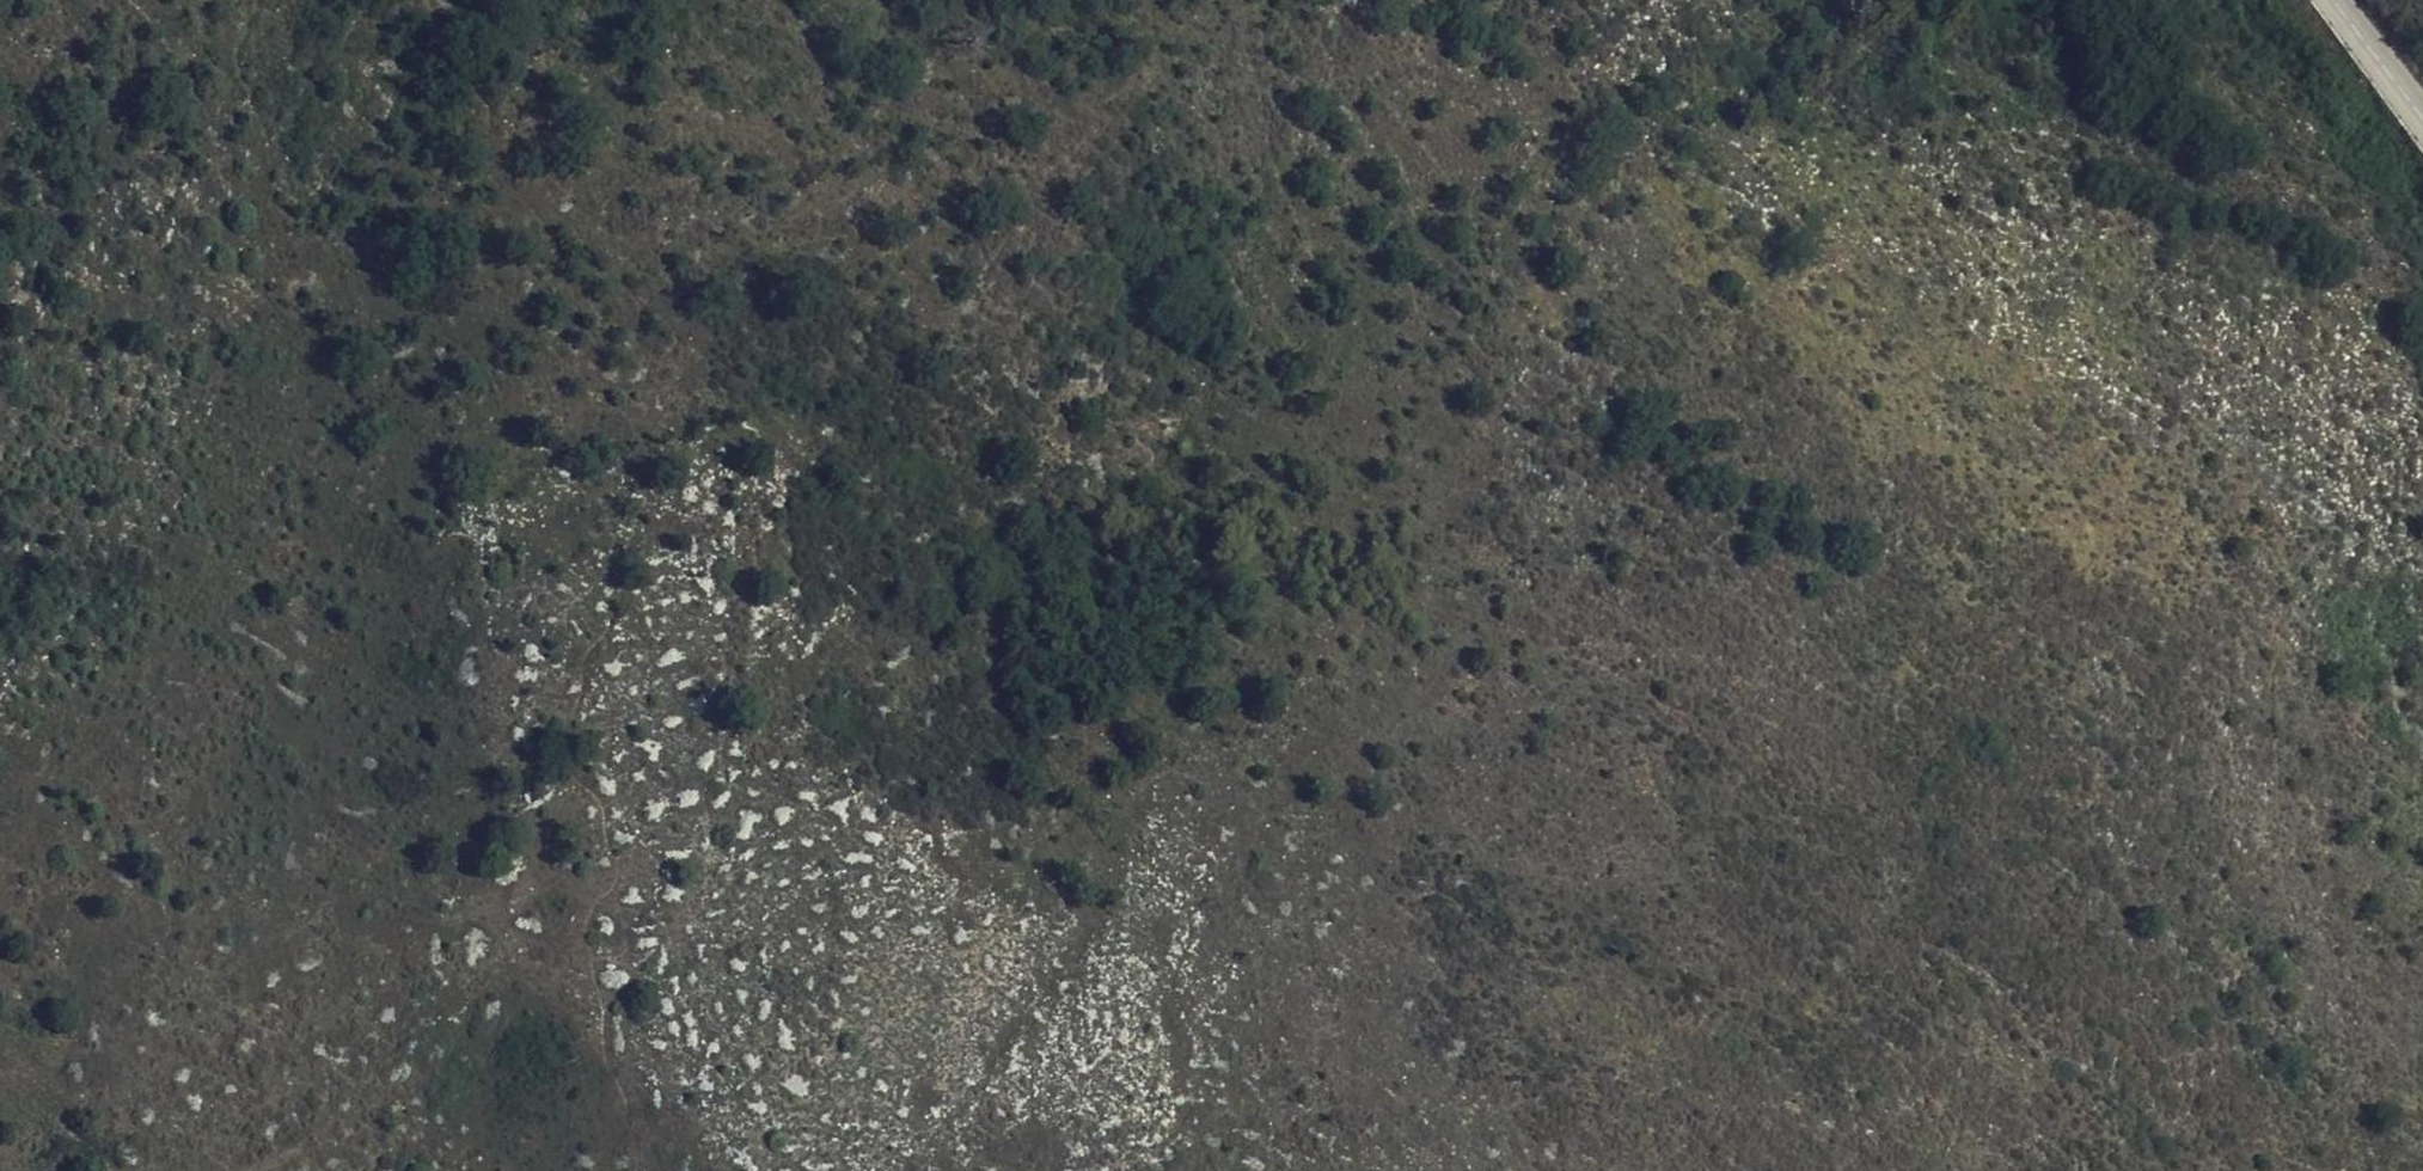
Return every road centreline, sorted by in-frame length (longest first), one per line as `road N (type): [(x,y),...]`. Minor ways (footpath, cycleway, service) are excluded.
road 1 (secondary): [(2422,125),(2330,0)]

